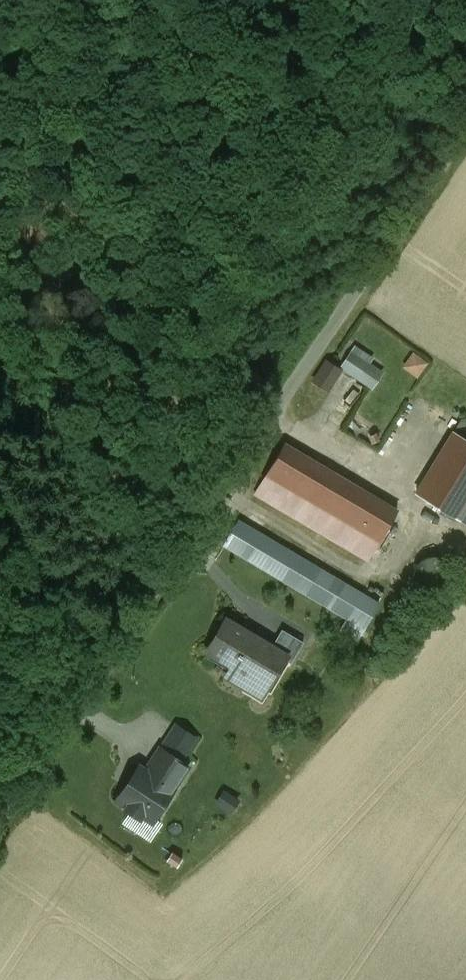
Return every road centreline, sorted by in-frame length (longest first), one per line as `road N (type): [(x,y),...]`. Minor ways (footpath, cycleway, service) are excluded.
road 1 (unclassified): [(0,812),(465,130)]

